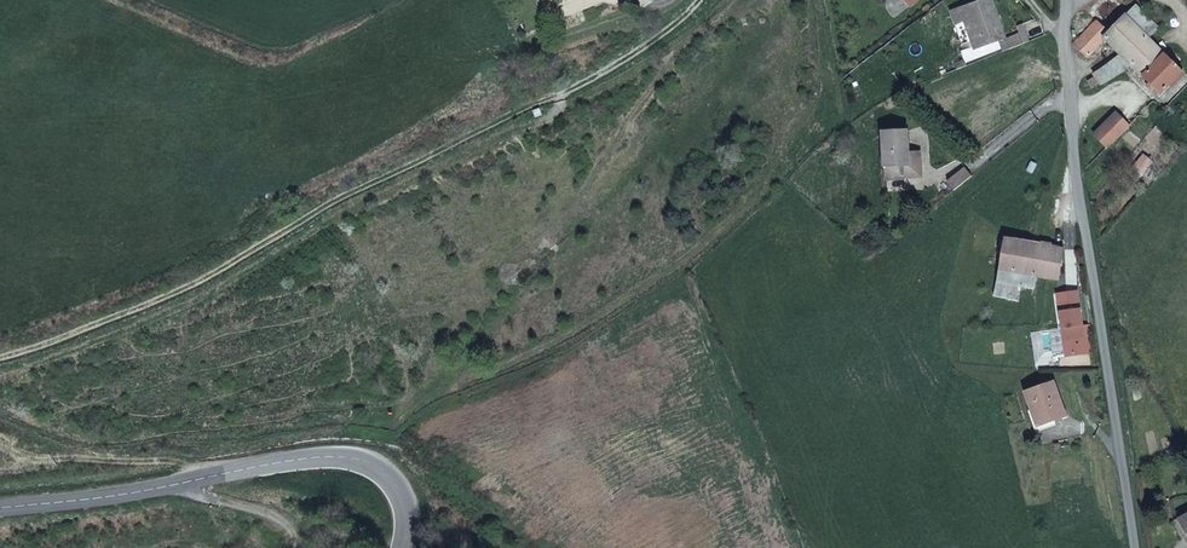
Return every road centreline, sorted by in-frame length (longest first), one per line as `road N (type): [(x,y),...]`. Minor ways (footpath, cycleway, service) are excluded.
road 1 (track): [(0,356),(99,327),(348,201),(672,28),(693,0)]
road 2 (unclassified): [(1063,0),(1086,222),(1136,547)]
road 3 (secondary): [(0,509),(333,456),(365,461),(390,476),(406,499),(404,547)]
road 4 (track): [(0,444),(49,462),(162,456),(192,479)]

